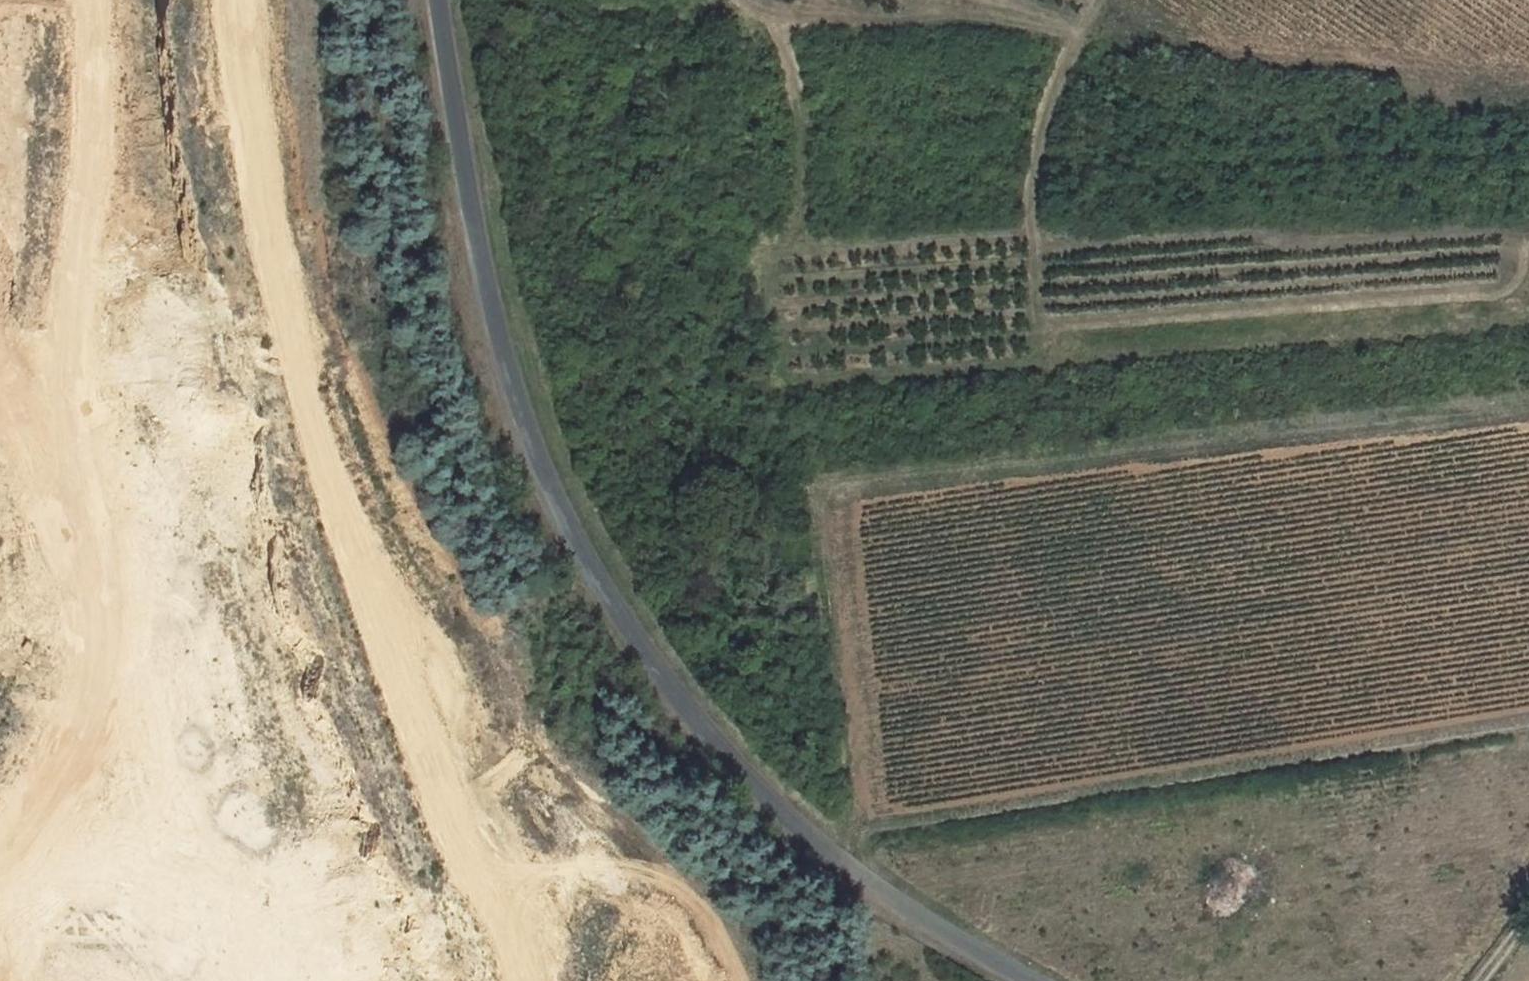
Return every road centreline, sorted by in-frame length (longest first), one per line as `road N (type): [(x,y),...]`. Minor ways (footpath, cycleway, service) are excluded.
road 1 (unclassified): [(441,0),(478,227),(529,434),(605,597),(702,726),(789,817),(891,900),(1023,980)]
road 2 (track): [(1032,220),(1042,127),(1103,0)]

